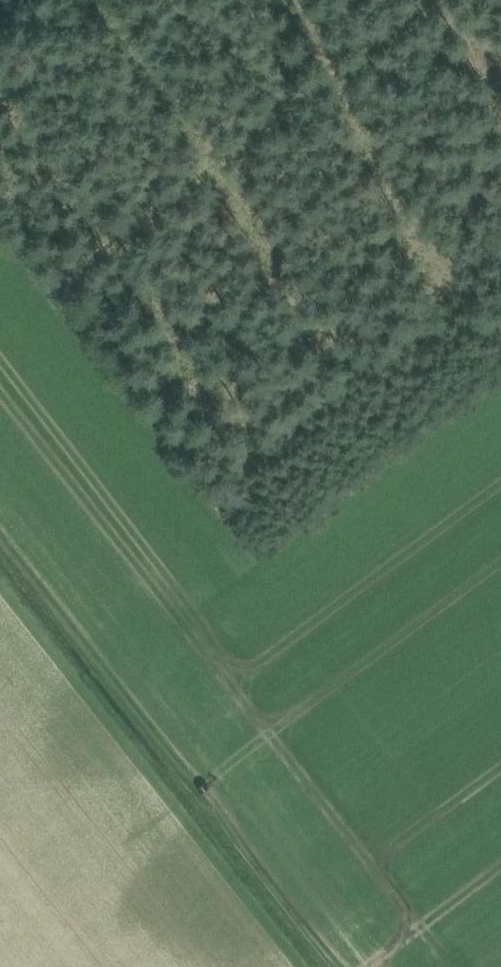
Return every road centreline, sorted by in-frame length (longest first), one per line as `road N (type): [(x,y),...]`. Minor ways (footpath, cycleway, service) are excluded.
road 1 (track): [(0,532),(345,966)]

